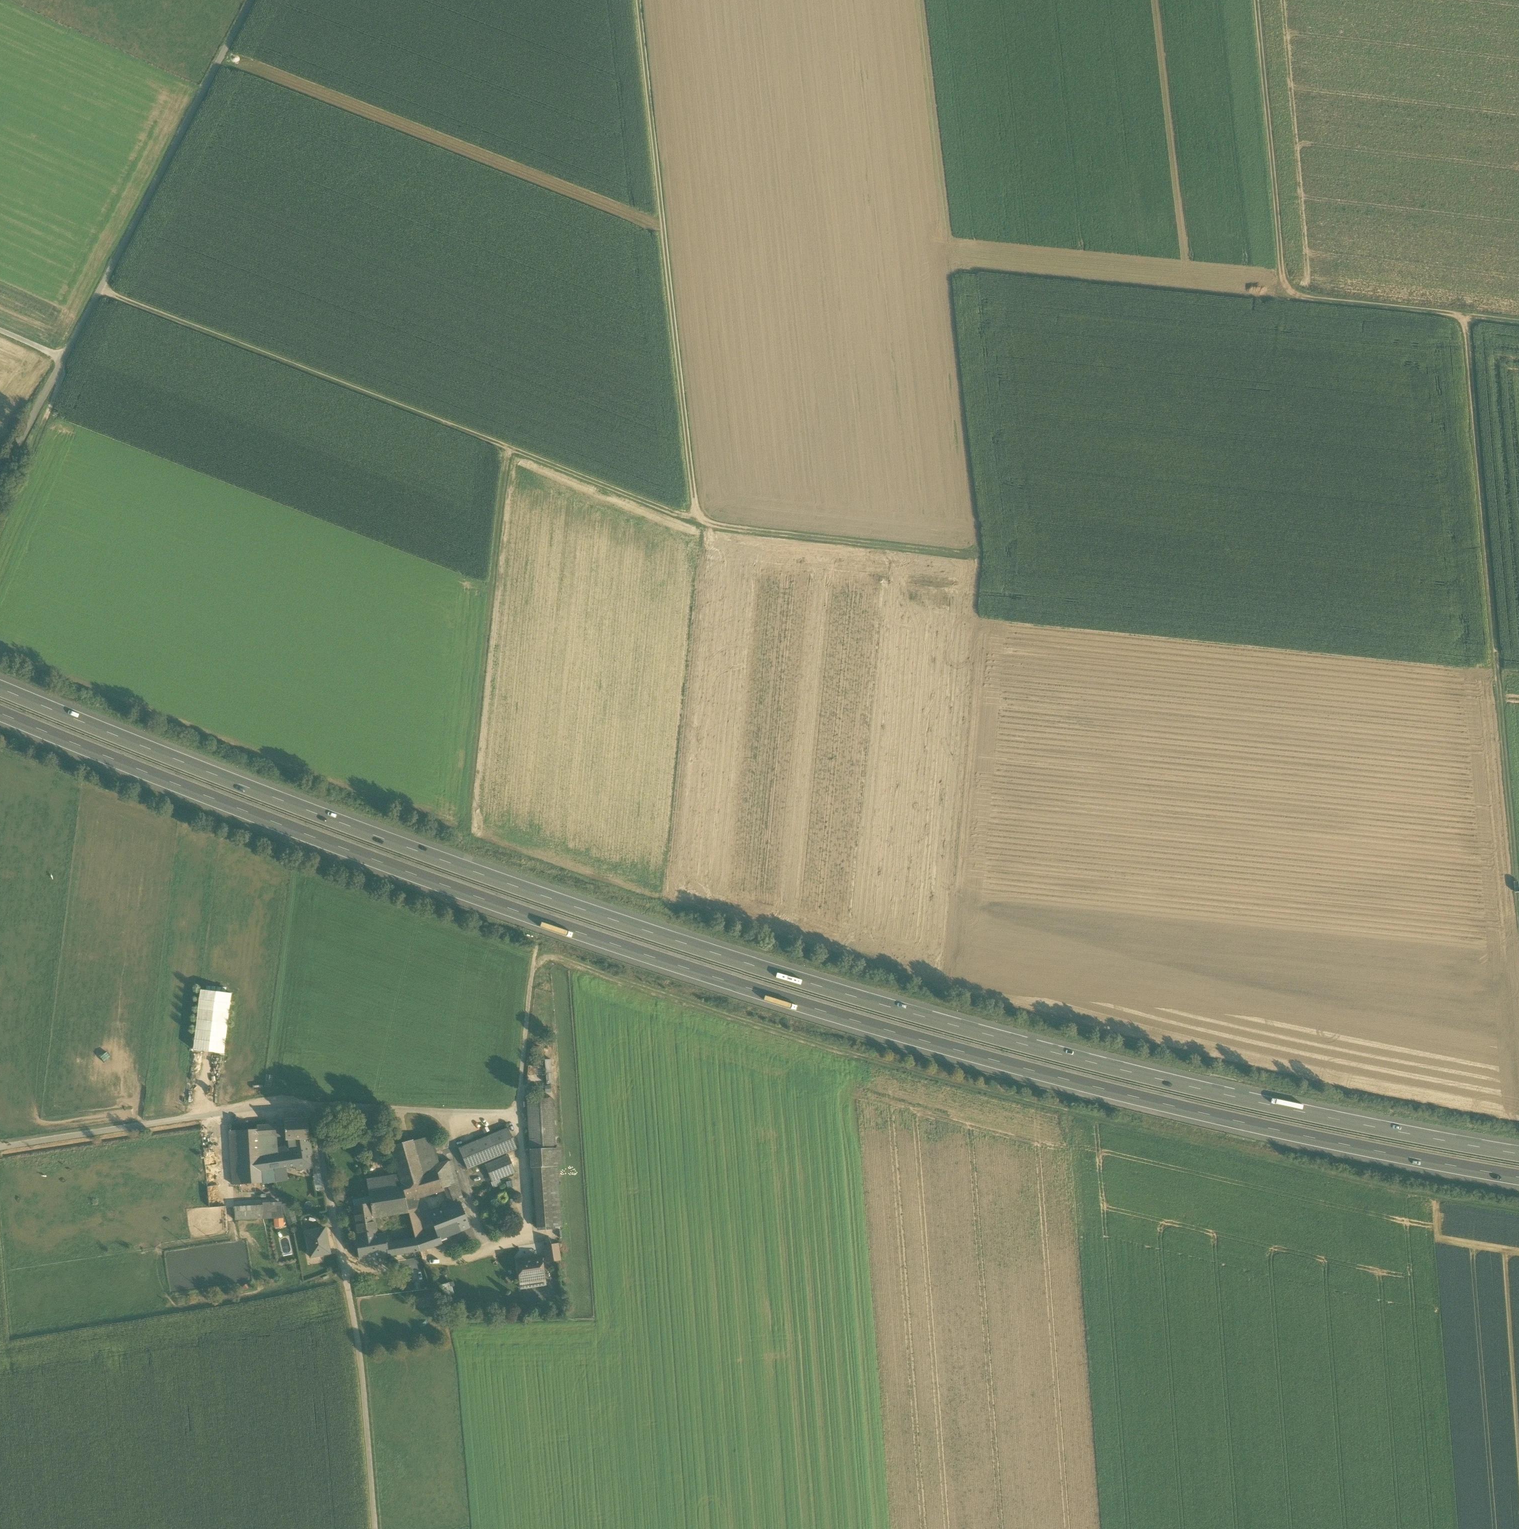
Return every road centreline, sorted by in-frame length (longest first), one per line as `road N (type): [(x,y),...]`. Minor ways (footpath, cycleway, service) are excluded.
road 1 (motorway): [(1518,1154),(1258,1104),(919,1017),(591,913),(0,687)]
road 2 (motorway): [(0,712),(392,867),(750,989),(1255,1127),(1518,1179)]
road 3 (track): [(637,0),(696,522),(99,290)]
road 4 (track): [(511,1113),(532,978),(552,957),(810,1041),(1069,1112)]
road 5 (track): [(1465,316),(1518,904)]
road 6 (unclassified): [(252,0),(0,478)]
road 7 (track): [(1260,0),(1285,295),(1518,322)]
road 8 (unclassified): [(374,1528),(359,1352),(316,1103)]
road 9 (unclassified): [(0,1146),(264,1104),(316,1103)]
road 10 (unclassified): [(316,1103),(511,1113)]

